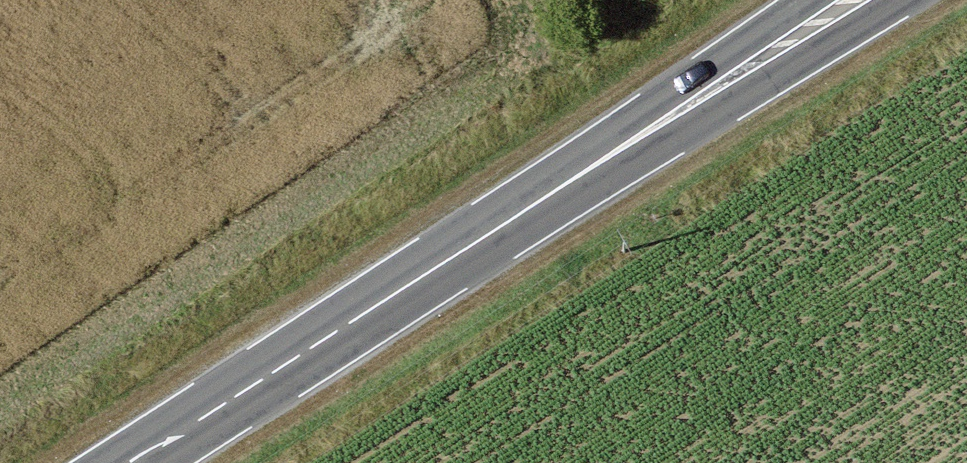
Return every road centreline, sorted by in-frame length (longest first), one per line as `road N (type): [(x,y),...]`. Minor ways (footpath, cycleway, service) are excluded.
road 1 (primary): [(358,318),(897,0)]
road 2 (primary): [(820,0),(358,318)]
road 3 (primary): [(132,462),(358,318)]

